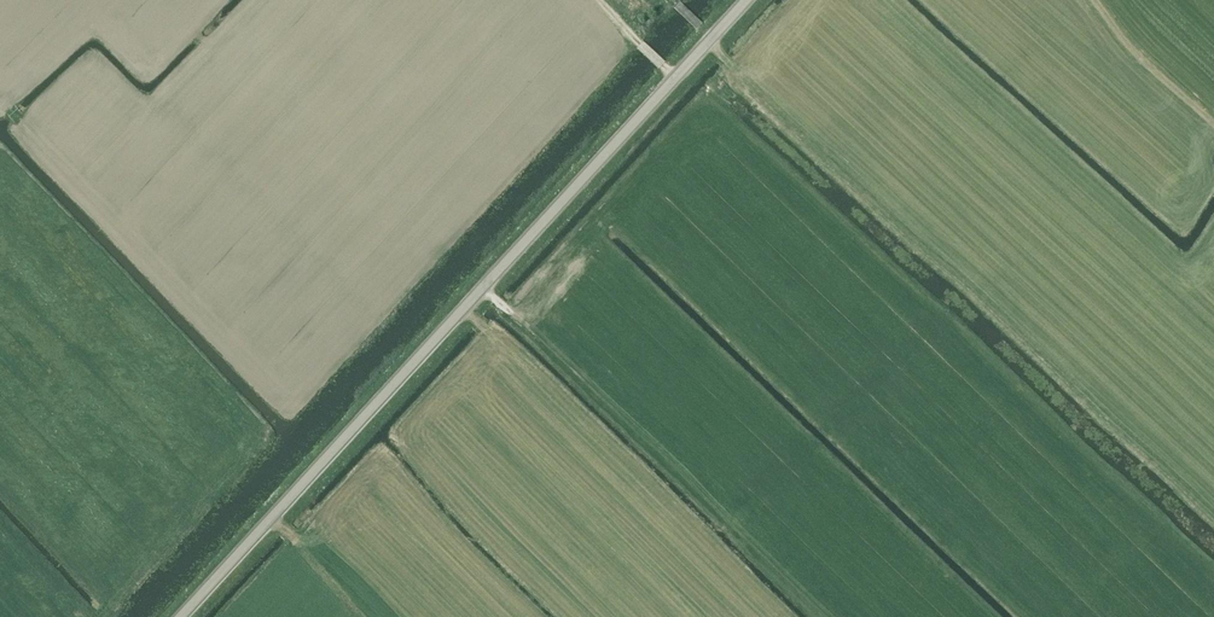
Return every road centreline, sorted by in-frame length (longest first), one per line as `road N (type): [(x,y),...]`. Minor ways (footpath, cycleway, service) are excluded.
road 1 (tertiary): [(180,616),(746,0)]

